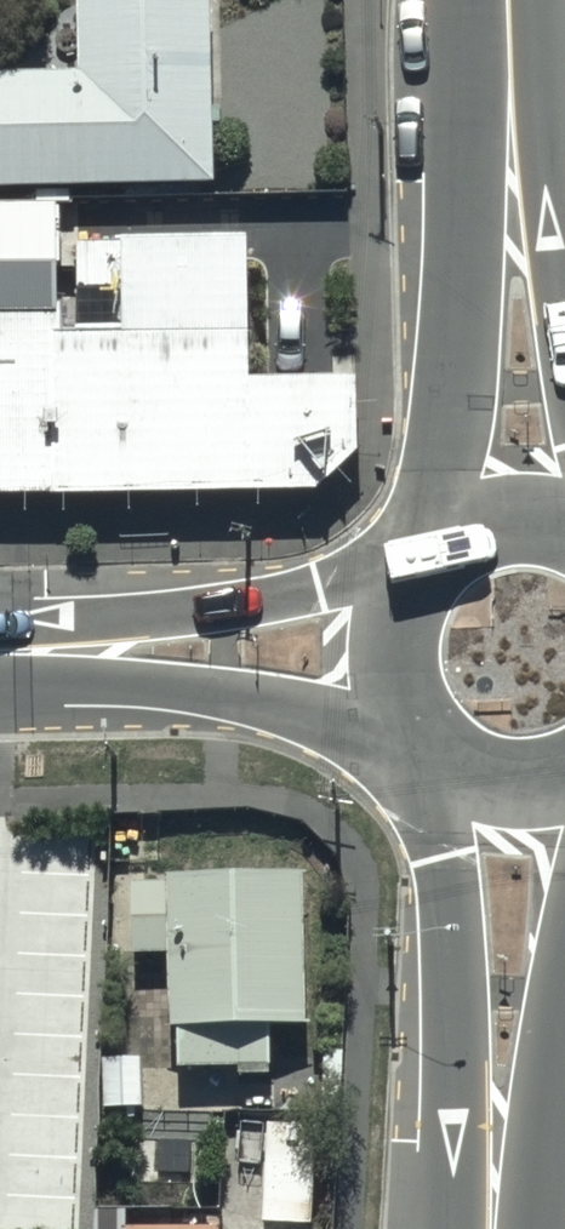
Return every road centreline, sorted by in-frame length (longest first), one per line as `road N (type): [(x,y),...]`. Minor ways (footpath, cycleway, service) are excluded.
road 1 (tertiary): [(489,1228),(461,1112),(440,764)]
road 2 (tertiary): [(417,743),(320,714),(0,660)]
road 3 (tertiary): [(0,639),(74,620),(221,610),(403,577)]
road 4 (tertiary): [(435,541),(464,333),(514,167)]
road 5 (tertiary): [(564,962),(543,1090),(496,1228)]
road 6 (tertiary): [(514,167),(564,345)]
road 7 (tertiary): [(417,743),(383,671),(385,623),(403,577)]
road 8 (tertiary): [(514,167),(508,0)]
road 9 (tertiary): [(435,541),(472,520),(514,511),(564,518)]
road 10 (tertiary): [(564,783),(527,791),(481,784),(440,764)]

